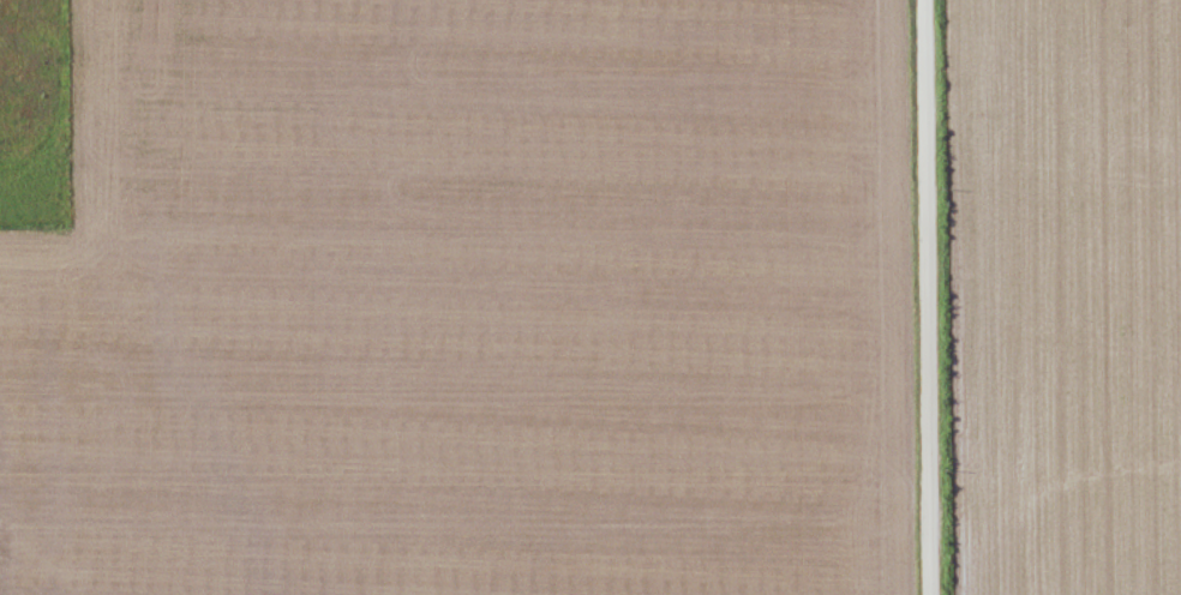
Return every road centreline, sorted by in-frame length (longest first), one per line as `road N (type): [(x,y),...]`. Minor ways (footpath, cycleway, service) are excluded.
road 1 (residential): [(930,594),(925,0)]

